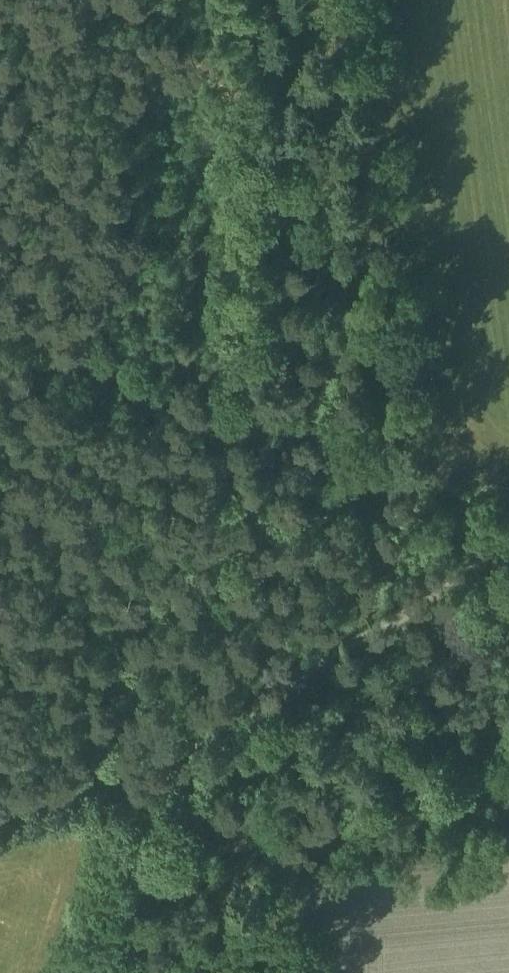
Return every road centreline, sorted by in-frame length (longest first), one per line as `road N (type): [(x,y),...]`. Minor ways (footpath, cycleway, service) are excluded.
road 1 (unclassified): [(0,806),(170,765),(325,657),(508,548)]
road 2 (track): [(178,761),(508,713)]

